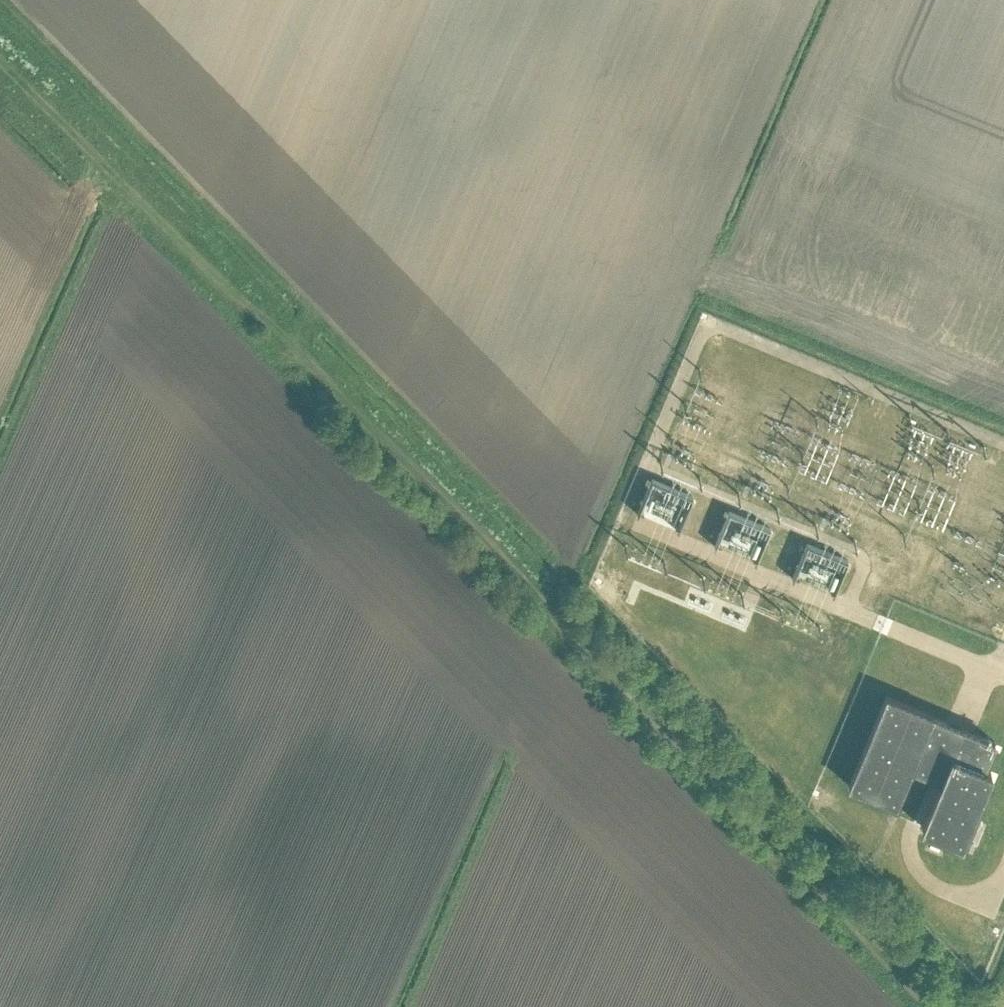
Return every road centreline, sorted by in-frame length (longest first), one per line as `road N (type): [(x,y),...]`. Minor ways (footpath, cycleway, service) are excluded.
road 1 (track): [(550,619),(934,1006)]

